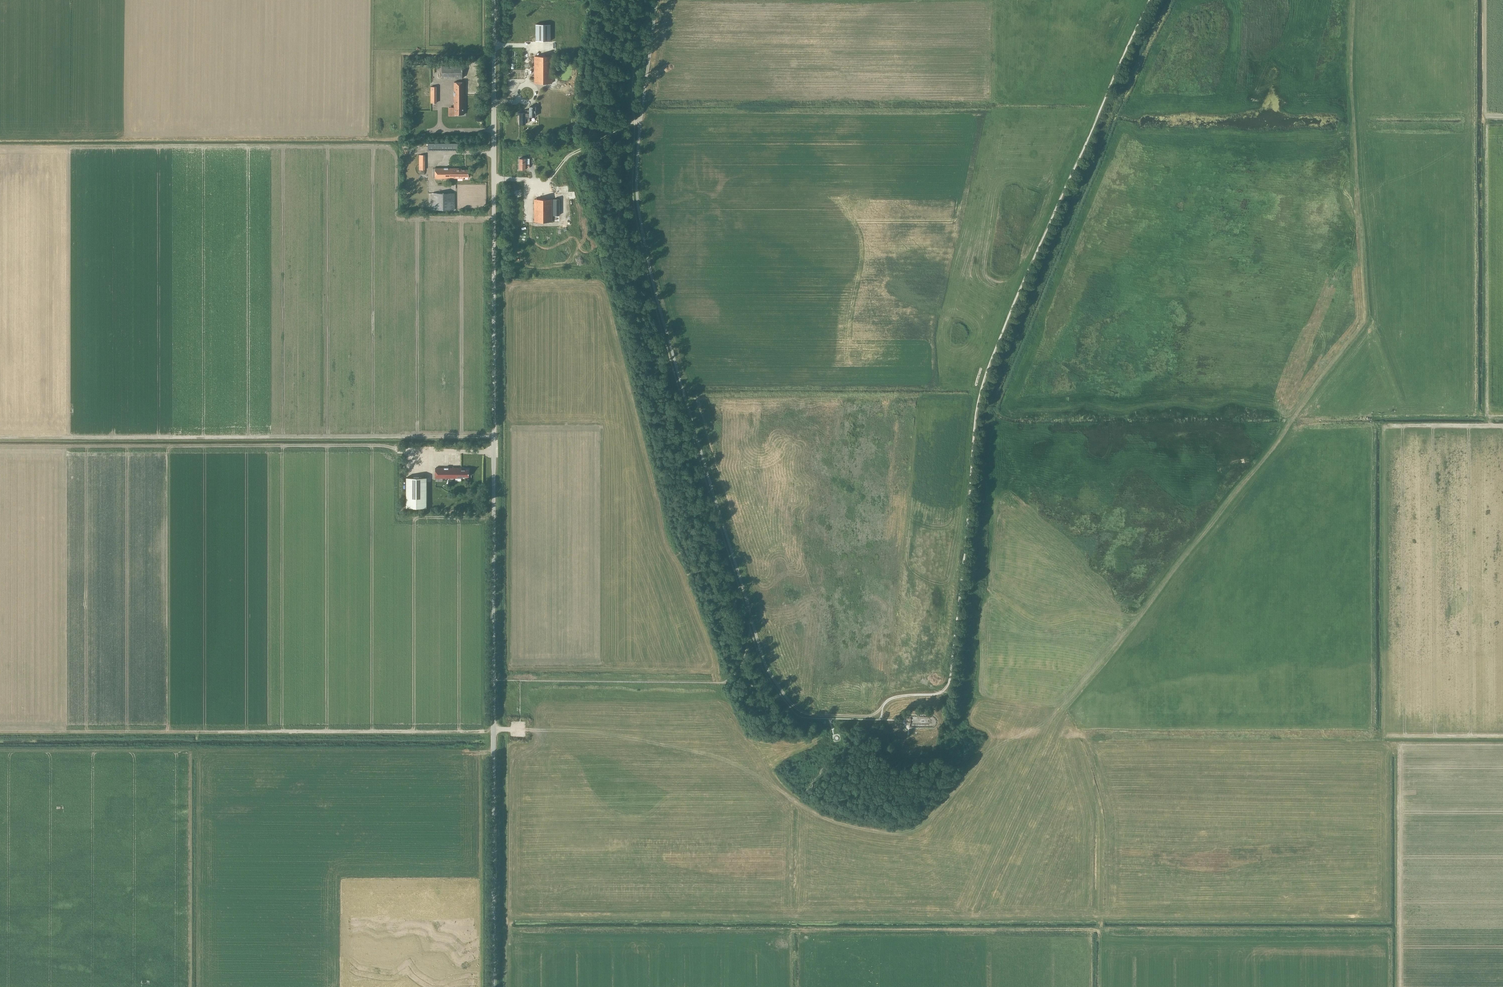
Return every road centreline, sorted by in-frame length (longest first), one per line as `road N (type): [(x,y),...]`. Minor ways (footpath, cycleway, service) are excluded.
road 1 (unclassified): [(494,986),(494,0)]
road 2 (track): [(657,0),(640,126),(639,210),(754,628)]
road 3 (track): [(493,677),(724,680)]
road 4 (track): [(942,693),(895,696),(866,716),(812,714),(790,702)]

